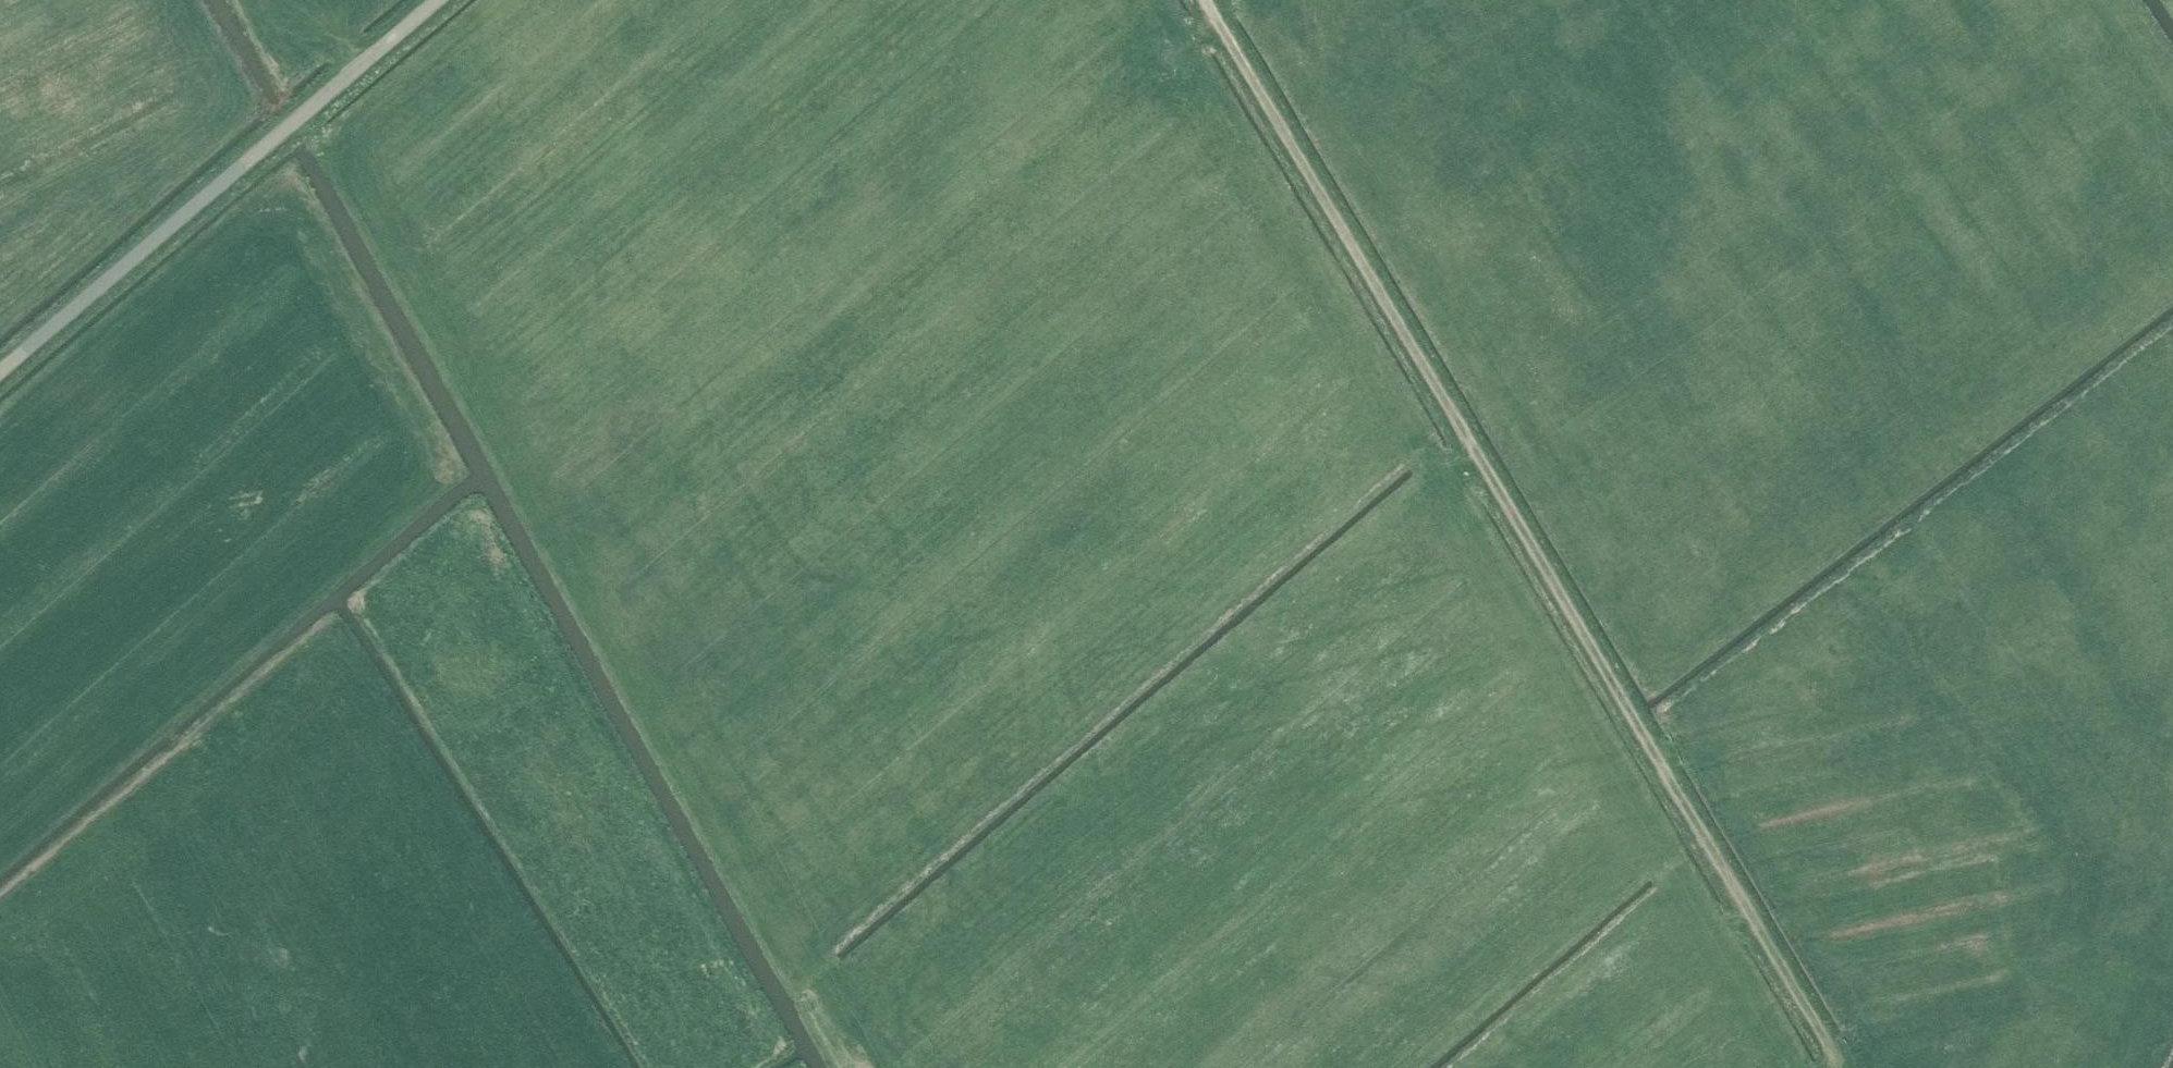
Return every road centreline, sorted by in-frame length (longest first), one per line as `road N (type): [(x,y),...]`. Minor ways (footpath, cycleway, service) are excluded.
road 1 (track): [(1663,771),(1201,0)]
road 2 (unclassified): [(0,372),(439,0)]

